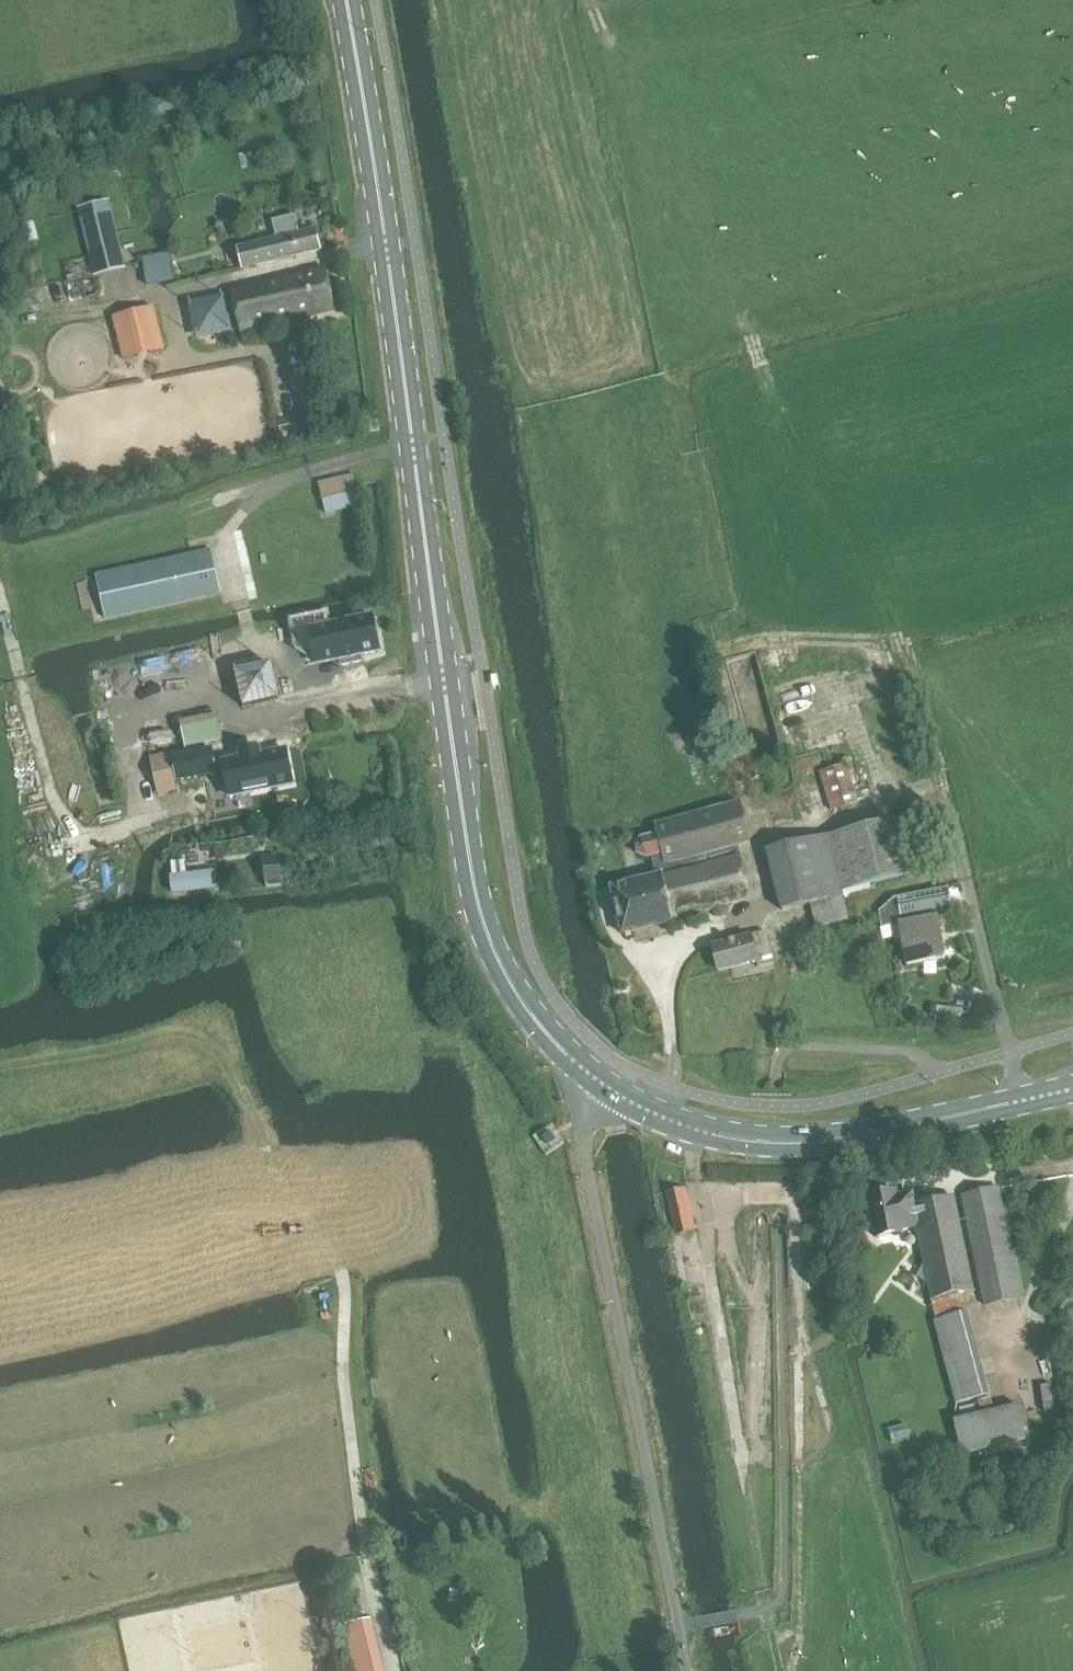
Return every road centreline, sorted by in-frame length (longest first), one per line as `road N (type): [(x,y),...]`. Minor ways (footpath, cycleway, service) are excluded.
road 1 (secondary): [(607,1087),(546,1033),(519,996),(475,882),(347,0)]
road 2 (unclassified): [(687,1670),(584,1146),(591,1110),(607,1087)]
road 3 (track): [(394,1670),(360,1515),(343,1360),(344,1273),(264,1146)]
road 4 (track): [(699,1198),(766,1193),(796,1201),(800,1619)]
road 5 (track): [(699,1130),(693,1157),(773,1629)]
road 6 (secondary): [(1072,1089),(842,1140),(783,1143),(676,1123),(607,1087)]
road 7 (track): [(762,365),(588,0)]
road 8 (track): [(143,824),(88,839),(55,801),(0,591)]

